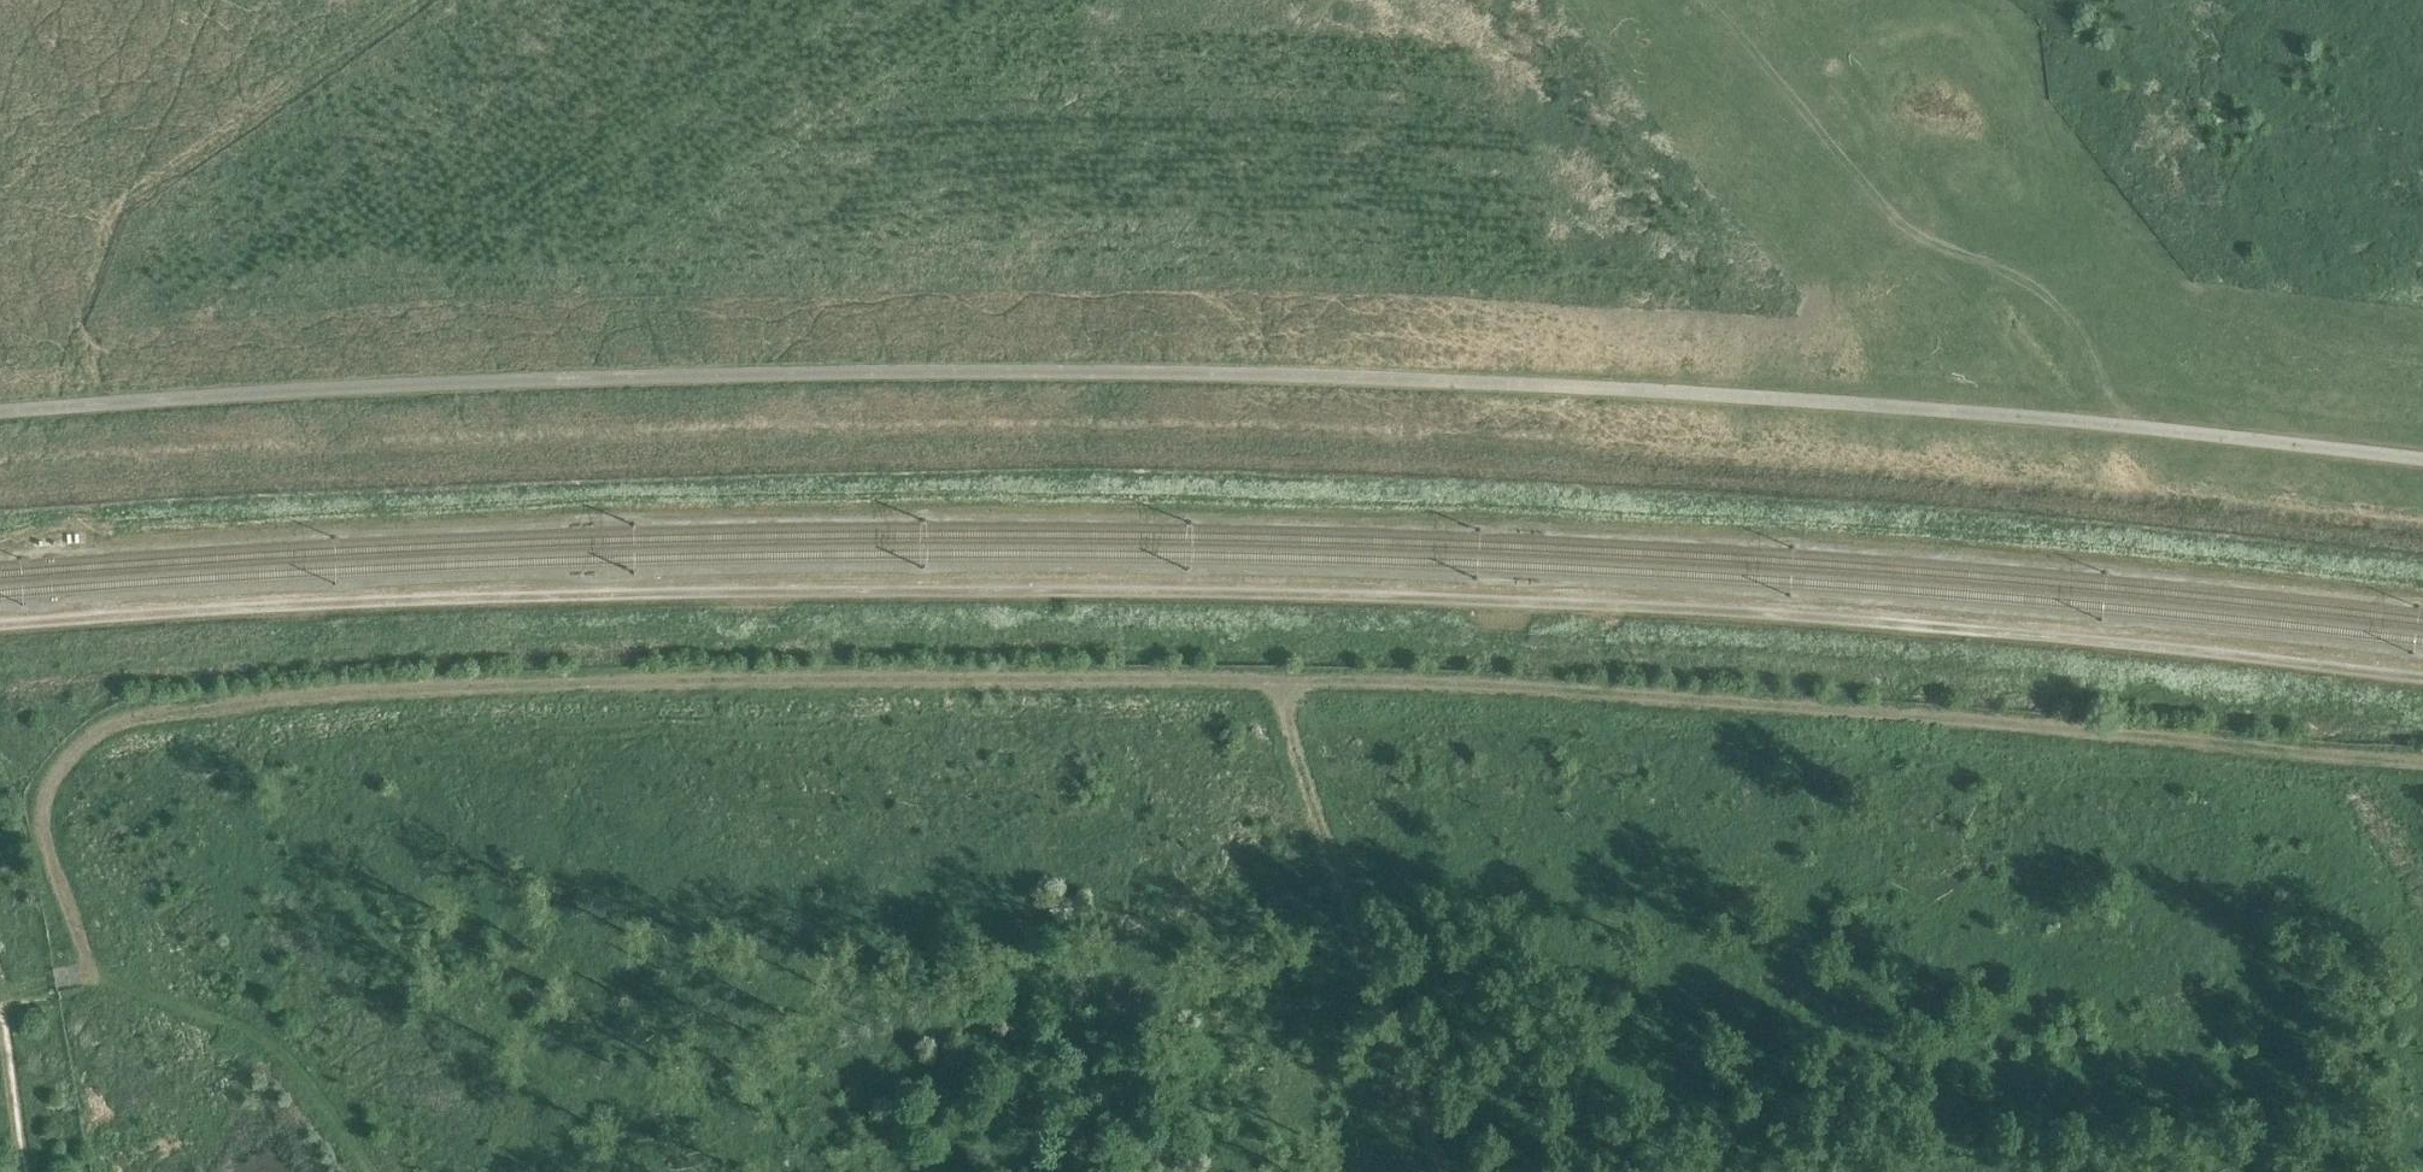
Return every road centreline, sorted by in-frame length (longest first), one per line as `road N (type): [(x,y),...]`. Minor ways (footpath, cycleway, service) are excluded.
road 1 (track): [(0,626),(485,598),(1501,599),(1948,626),(2422,679)]

